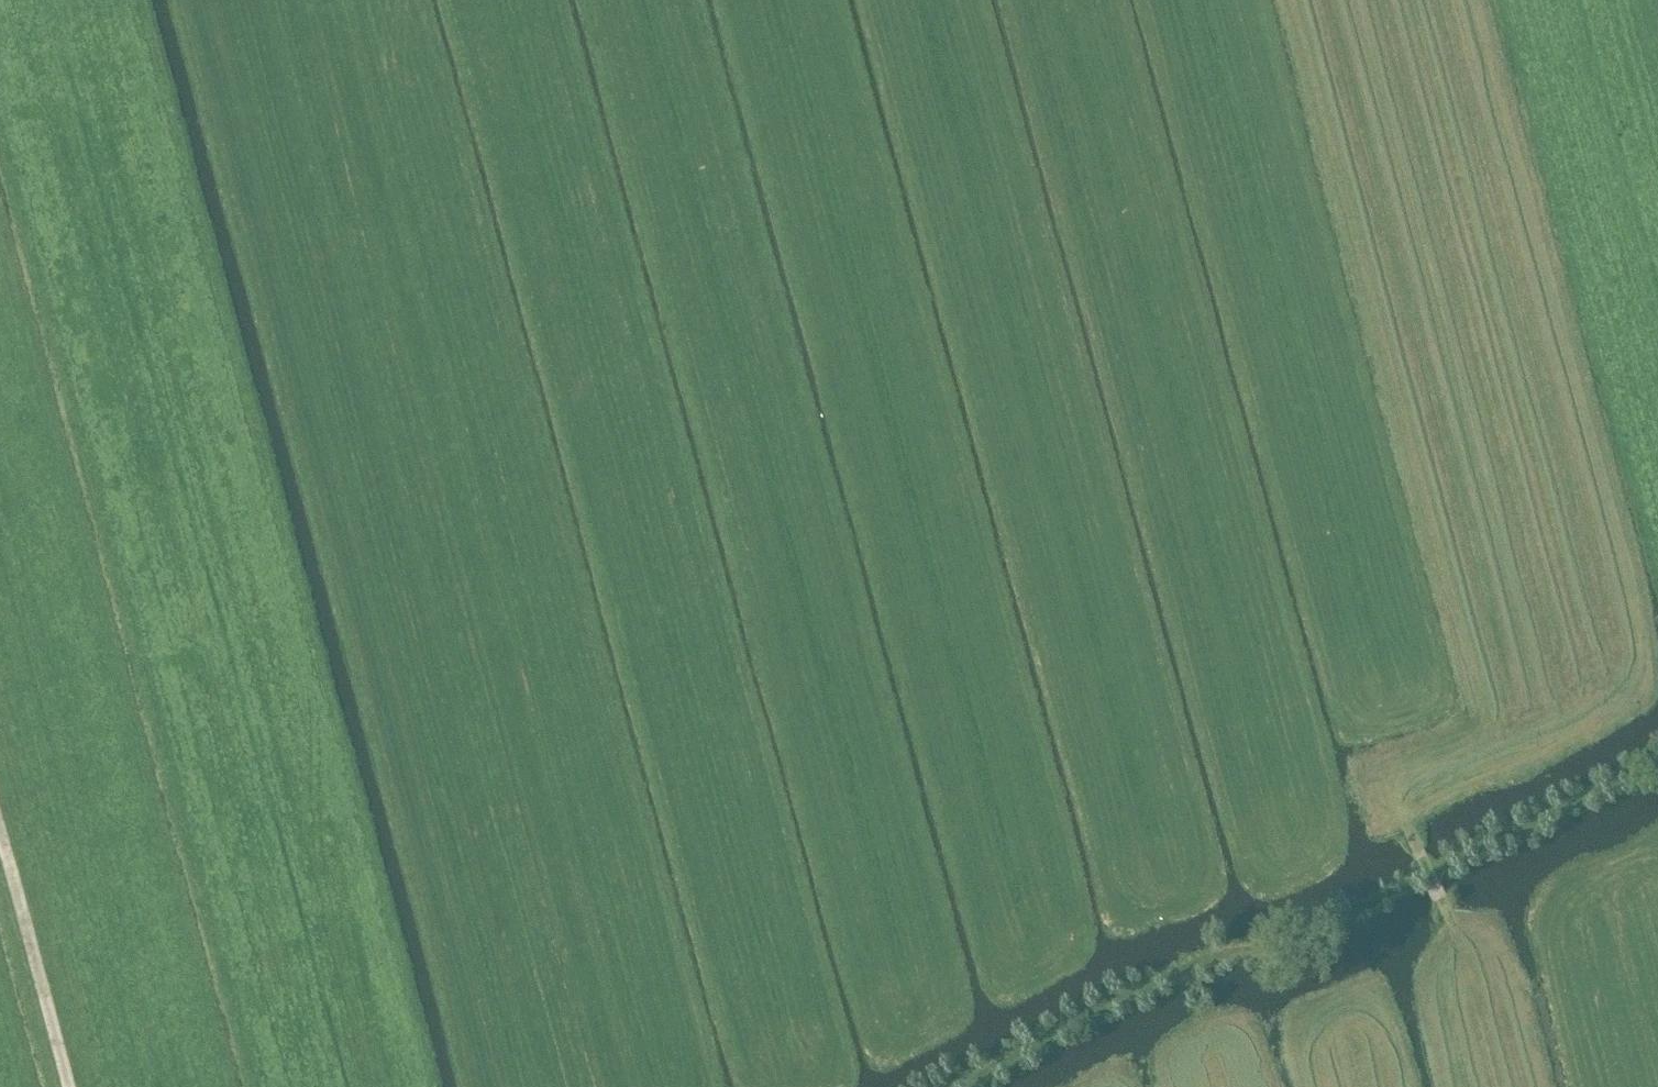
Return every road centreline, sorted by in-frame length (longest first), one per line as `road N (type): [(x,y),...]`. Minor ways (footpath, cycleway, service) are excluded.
road 1 (track): [(72,1086),(0,820)]

